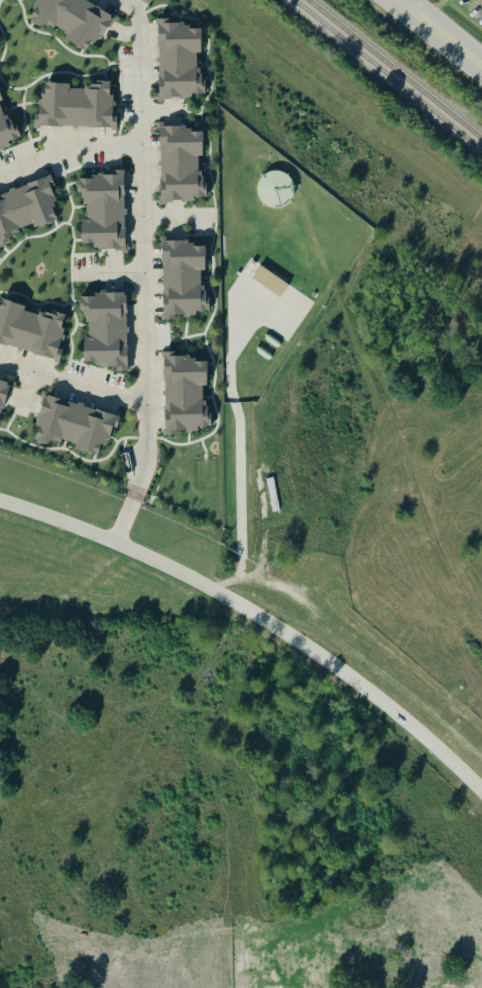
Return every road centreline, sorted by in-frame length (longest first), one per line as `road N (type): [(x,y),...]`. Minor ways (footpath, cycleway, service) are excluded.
road 1 (tertiary): [(0,501),(113,542),(270,624),(376,694),(481,790)]
road 2 (residential): [(371,856),(298,790),(201,732),(135,723),(0,725)]
road 3 (residential): [(201,987),(204,851),(243,754)]
road 4 (residential): [(0,898),(199,896)]

